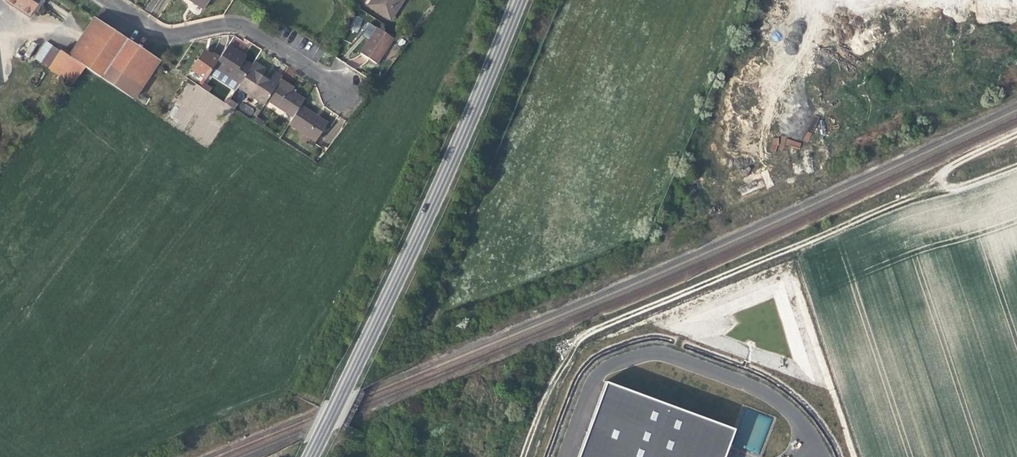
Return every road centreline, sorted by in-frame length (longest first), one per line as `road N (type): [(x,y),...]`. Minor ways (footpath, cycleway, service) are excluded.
road 1 (track): [(524,456),(577,341),(922,191),(1016,161)]
road 2 (secondary): [(310,456),(447,171),(518,0)]
road 3 (residential): [(105,0),(162,35),(244,27),(339,89)]

